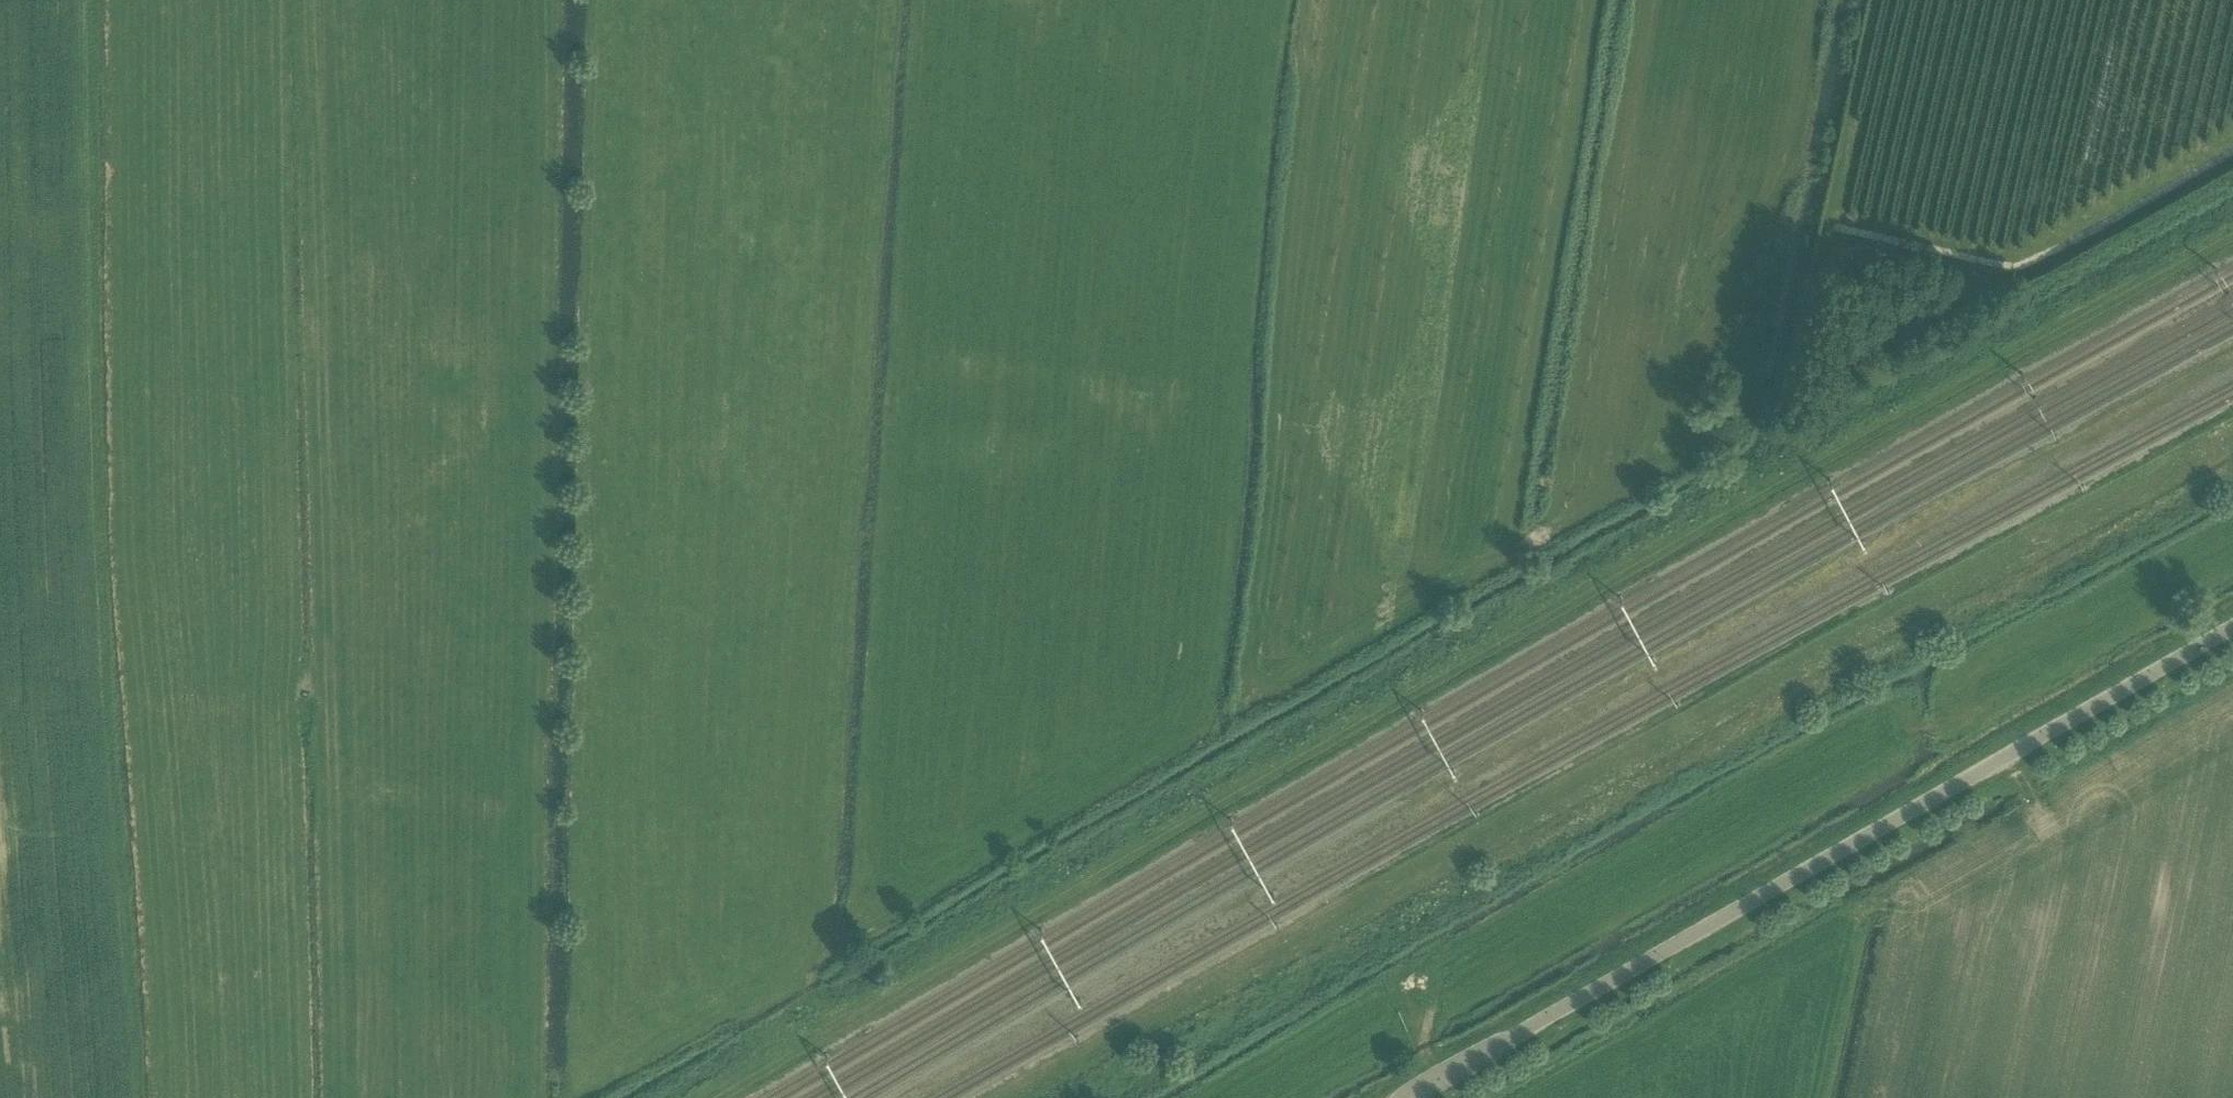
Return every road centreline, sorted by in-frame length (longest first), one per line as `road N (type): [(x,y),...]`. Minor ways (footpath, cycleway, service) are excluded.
road 1 (unclassified): [(1407,1097),(2232,631)]
road 2 (track): [(1787,790),(1437,991),(1423,1047),(1440,1079)]
road 3 (track): [(2005,759),(2083,881)]

